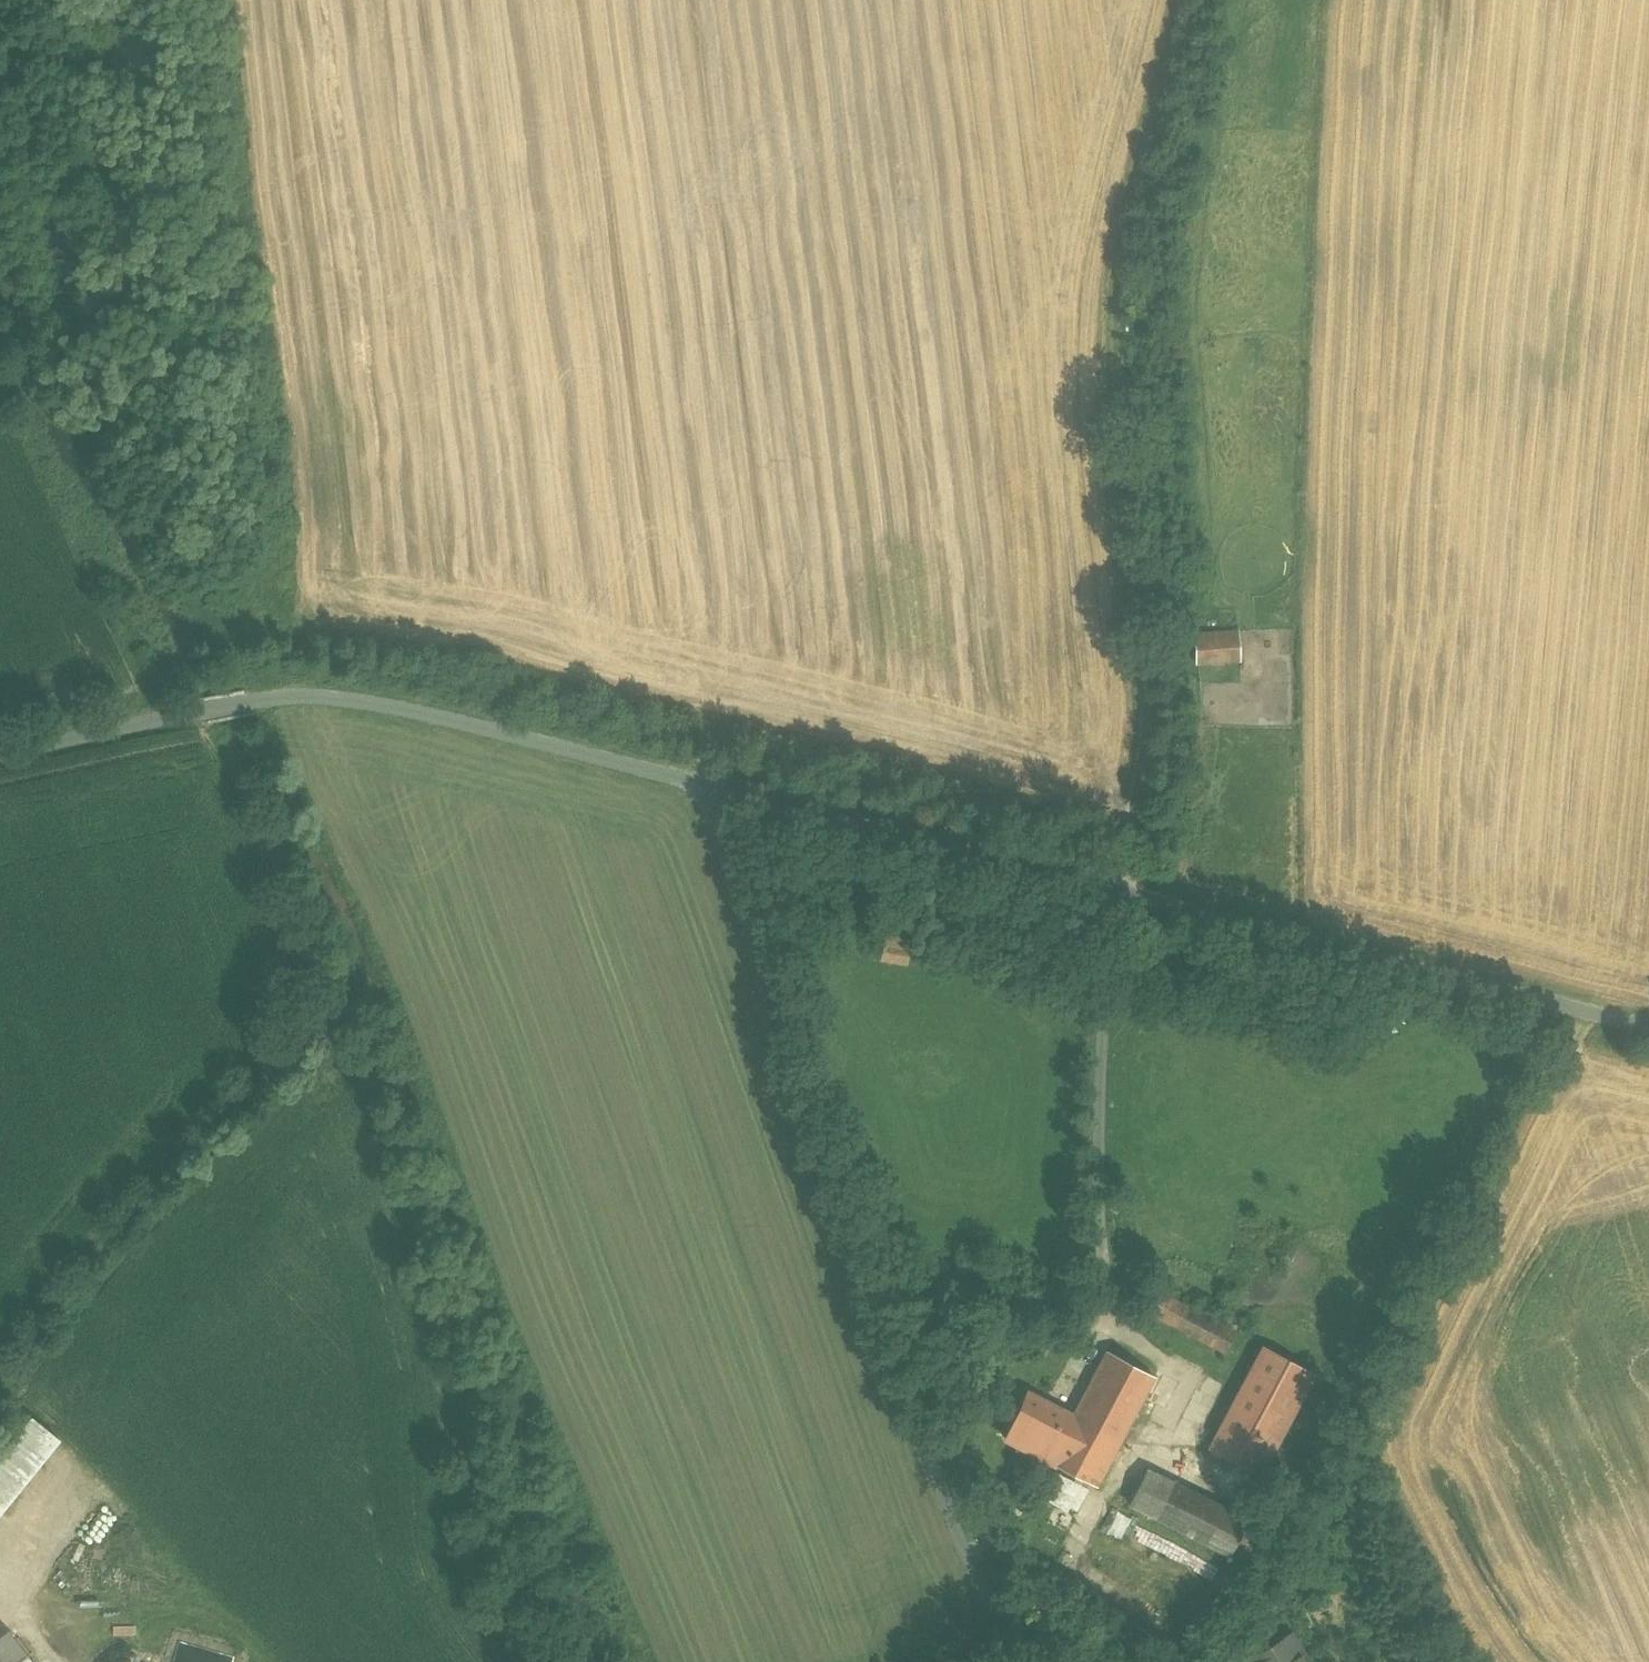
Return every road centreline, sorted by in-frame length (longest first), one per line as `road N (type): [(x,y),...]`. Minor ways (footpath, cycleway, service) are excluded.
road 1 (unclassified): [(0,757),(300,694),(366,701),(1186,894),(1648,1026)]

